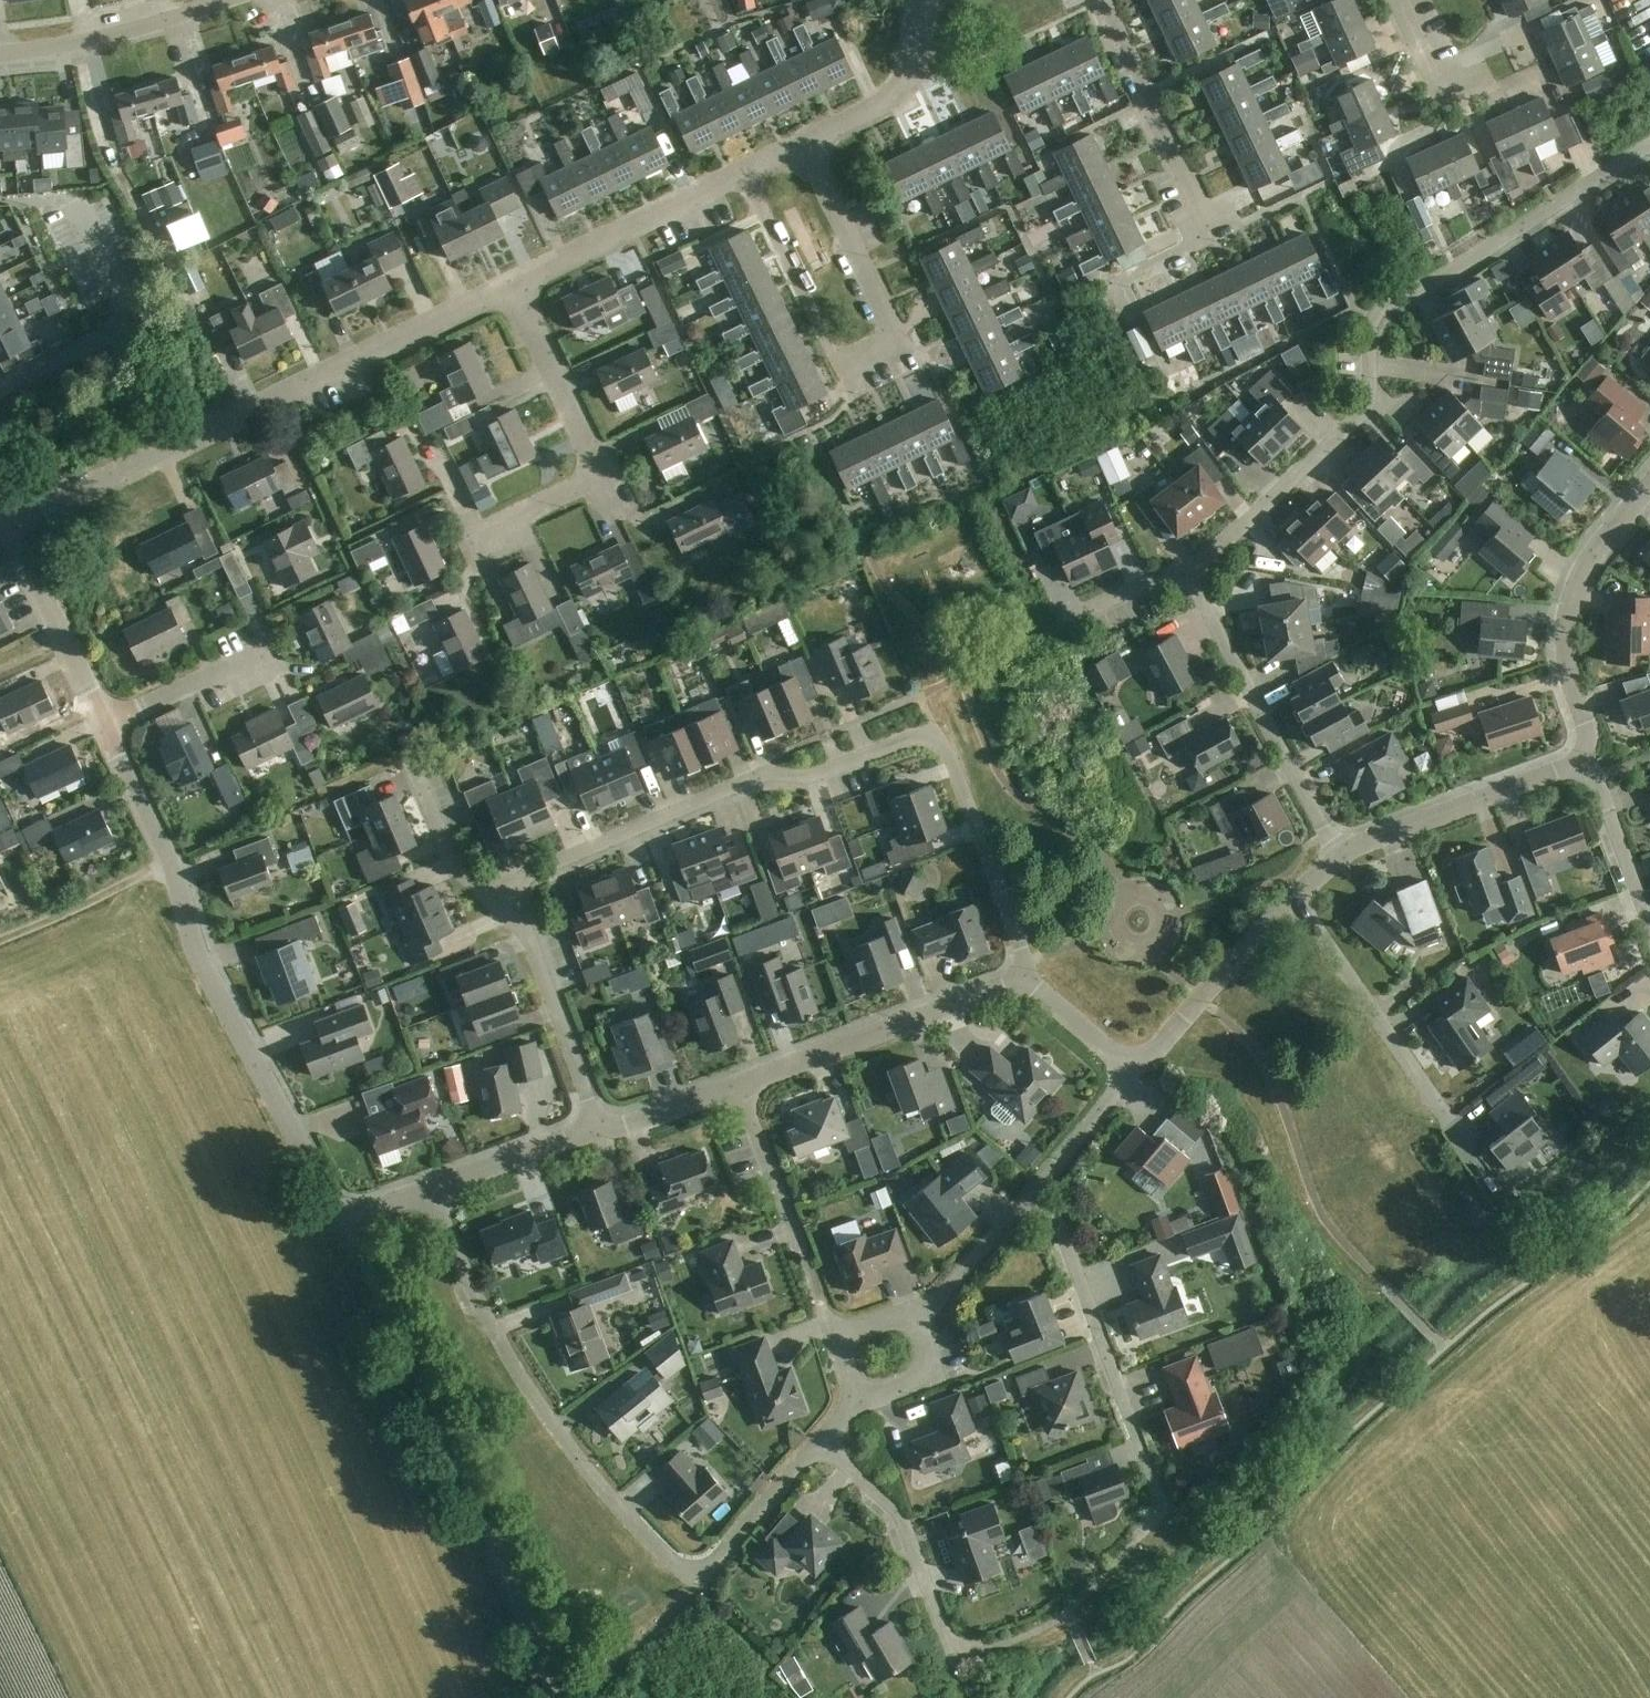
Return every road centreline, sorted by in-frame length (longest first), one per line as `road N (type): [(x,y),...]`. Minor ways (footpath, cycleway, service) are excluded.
road 1 (residential): [(516,903),(529,880),(749,780),(828,770),(912,737),(934,737),(947,748),(1030,979)]
road 2 (residential): [(820,1442),(696,1583),(611,1499),(547,1417),(488,1318),(431,1190)]
road 3 (residential): [(1183,569),(1209,556),(1370,406),(1376,312),(1649,147)]
road 4 (residential): [(8,527),(509,285)]
road 5 (residential): [(348,1222),(205,971),(172,864),(106,729)]
road 6 (unclassified): [(558,1697),(348,1222)]
road 7 (residential): [(743,170),(841,369),(870,355),(899,340),(803,141)]
road 8 (residential): [(1141,1533),(1163,1508),(1063,1234),(1026,1198)]
road 9 (residential): [(1343,854),(1183,569)]
road 10 (residential): [(739,1085),(1030,979)]
road 11 (residential): [(1583,754),(1589,730),(1566,642),(1573,597),(1598,549),(1649,488)]
road 12 (residential): [(820,1442),(898,1512),(955,1659),(983,1648)]
road 13 (residential): [(0,386),(122,323),(124,296),(77,205)]
road 14 (residential): [(1449,1114),(1296,898)]
road 15 (residential): [(1343,854),(1565,770),(1583,754)]
road 16 (residential): [(509,285),(743,170)]
road 17 (residential): [(1214,234),(1103,0)]
road 18 (residential): [(600,1128),(516,903)]
road 19 (residential): [(1135,1070),(1296,898)]
road 20 (residential): [(0,52),(103,36),(221,0)]
road 21 (residential): [(106,729),(8,527)]
road 22 (residential): [(603,479),(509,285)]
road 23 (residential): [(803,141),(897,92),(924,0)]
road 24 (track): [(172,864),(0,940)]
road 25 (residential): [(106,729),(272,647)]
road 26 (residential): [(805,1255),(739,1085)]
road 27 (residential): [(431,1190),(600,1128)]
road 28 (residential): [(1583,754),(1649,921)]
road 29 (residential): [(516,903),(459,874),(414,768)]
road 30 (residential): [(1135,1070),(1026,1198)]
road 31 (residential): [(1026,1198),(944,1294),(912,1311)]
road 32 (residential): [(467,541),(603,479)]
road 33 (residential): [(912,1311),(934,1374),(859,1401)]
road 34 (residential): [(600,1128),(635,1124),(739,1085)]
road 35 (residential): [(1492,78),(1458,88),(1444,82),(1399,0)]
road 36 (residential): [(1030,979),(1135,1070)]
road 37 (residential): [(1070,620),(1183,569)]

